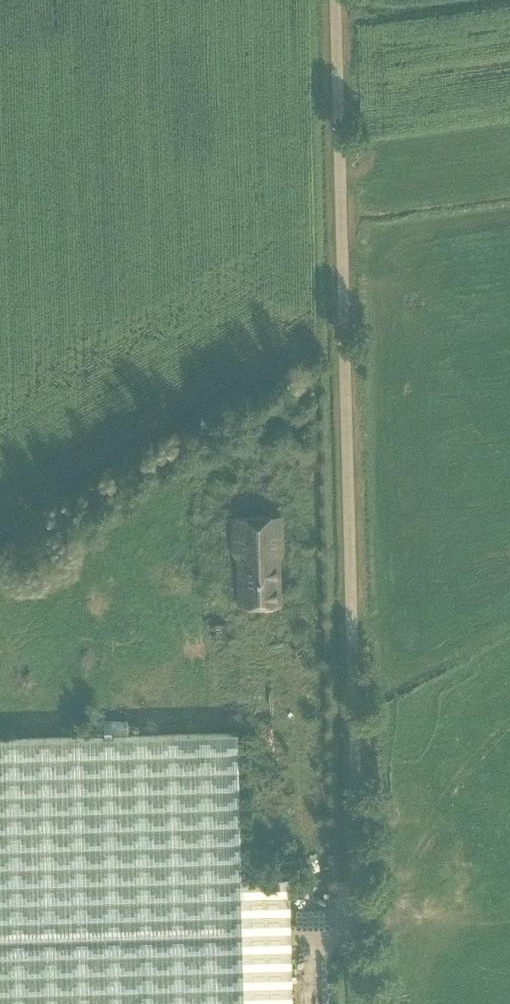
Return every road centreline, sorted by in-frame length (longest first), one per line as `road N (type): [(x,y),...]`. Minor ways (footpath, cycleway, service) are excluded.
road 1 (unclassified): [(336,0),(362,1003)]
road 2 (track): [(0,558),(282,403),(347,395)]

